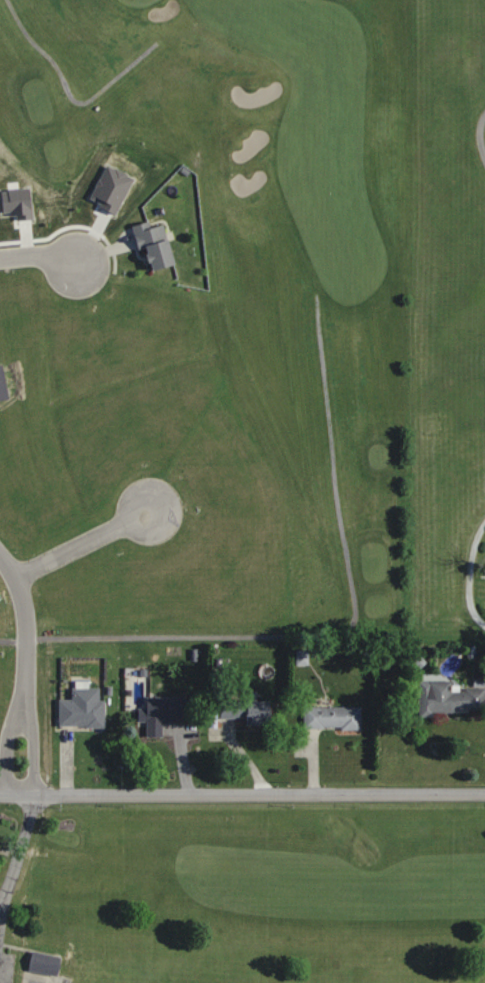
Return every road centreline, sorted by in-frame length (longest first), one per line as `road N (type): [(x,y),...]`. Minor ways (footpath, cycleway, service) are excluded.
road 1 (residential): [(0,795),(484,793)]
road 2 (residential): [(17,576),(150,509)]
road 3 (residential): [(0,553),(23,595),(25,696)]

